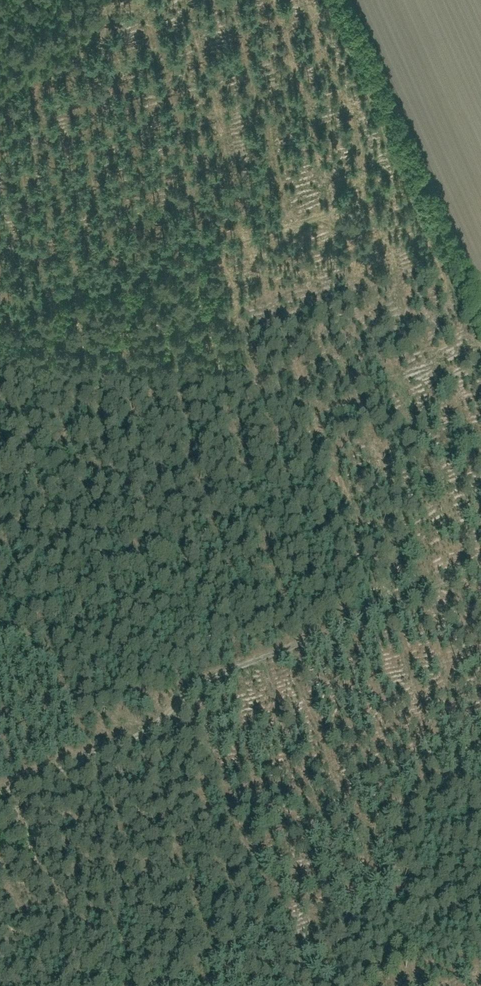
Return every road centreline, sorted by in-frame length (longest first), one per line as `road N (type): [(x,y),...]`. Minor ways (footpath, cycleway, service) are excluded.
road 1 (track): [(0,801),(115,750),(224,667),(480,567)]
road 2 (track): [(335,0),(480,339)]

